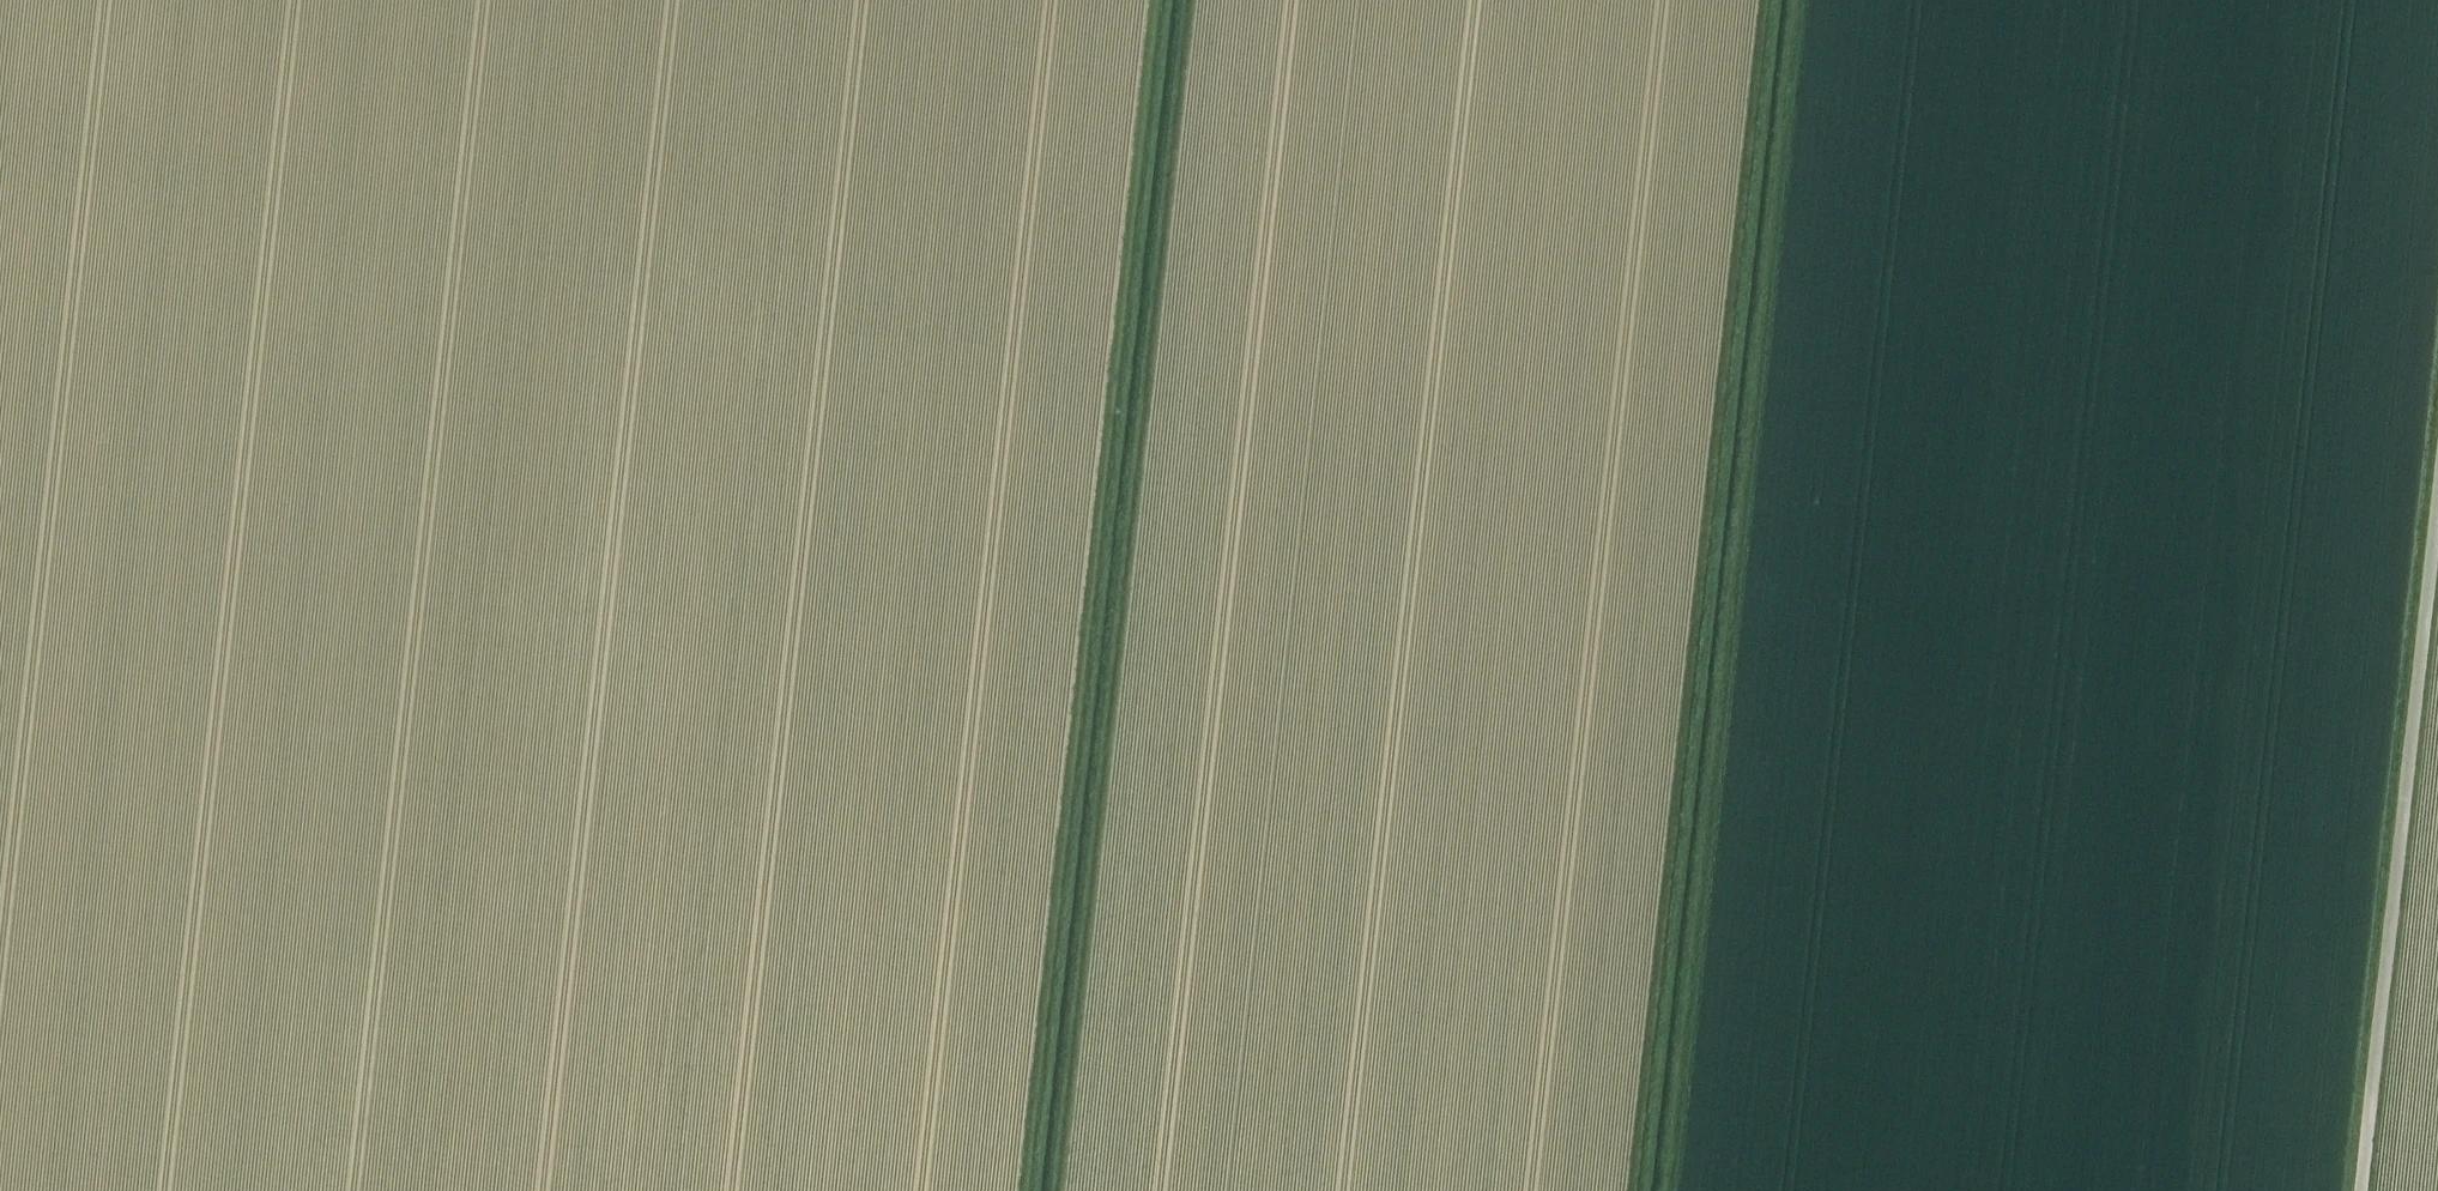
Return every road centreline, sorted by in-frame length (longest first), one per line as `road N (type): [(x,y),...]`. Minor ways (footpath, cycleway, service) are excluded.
road 1 (track): [(2362,1190),(2437,508)]

